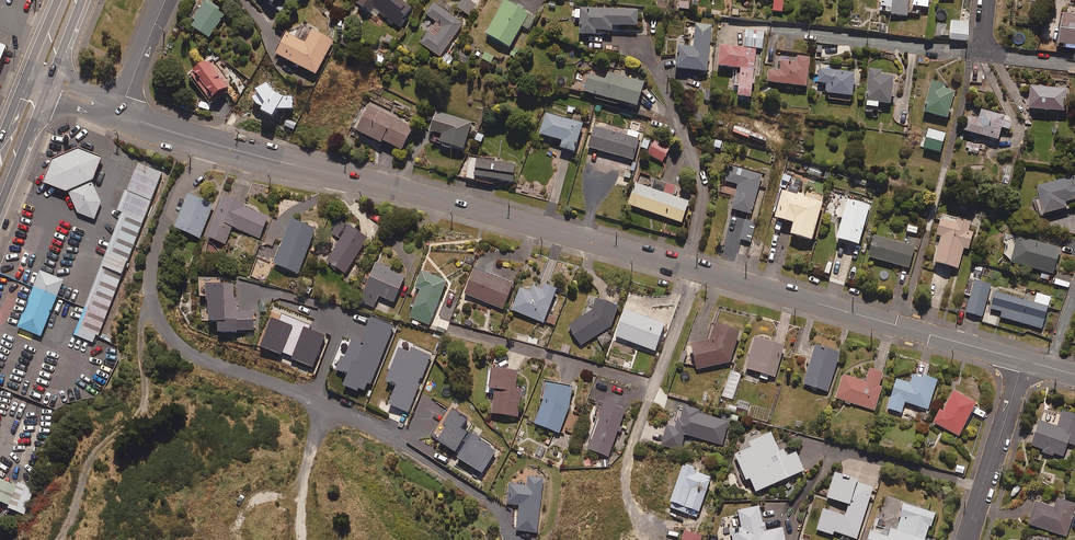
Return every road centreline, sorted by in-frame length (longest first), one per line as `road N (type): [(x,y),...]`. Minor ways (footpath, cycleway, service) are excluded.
road 1 (tertiary): [(200,140),(1019,359)]
road 2 (residential): [(200,140),(145,265),(145,296),(159,336),(200,368),(389,448)]
road 3 (track): [(147,307),(142,411),(90,460),(59,539)]
road 4 (residential): [(963,539),(1019,359)]
road 5 (track): [(324,416),(310,448),(303,539)]
road 6 (tertiary): [(122,117),(164,0)]
road 7 (secondary): [(45,92),(0,204)]

